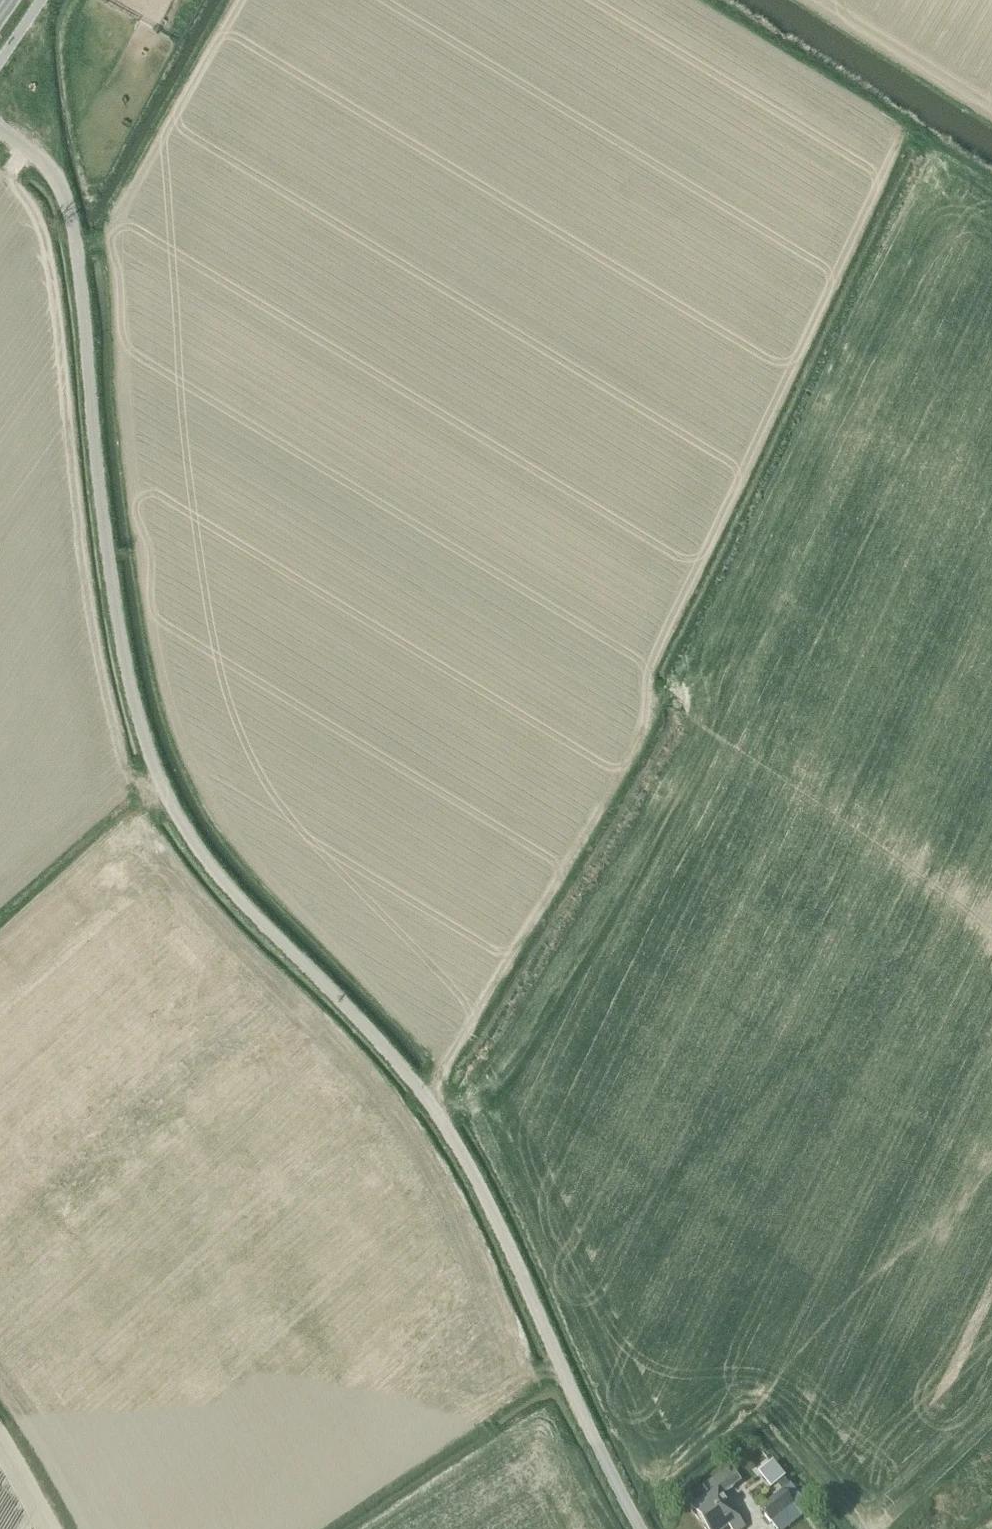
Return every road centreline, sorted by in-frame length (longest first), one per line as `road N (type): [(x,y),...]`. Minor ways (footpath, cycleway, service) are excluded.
road 1 (unclassified): [(639,1528),(488,1201),(445,1127),(397,1059),(209,862),(165,791),(121,645),(72,216),(51,169),(0,129)]

